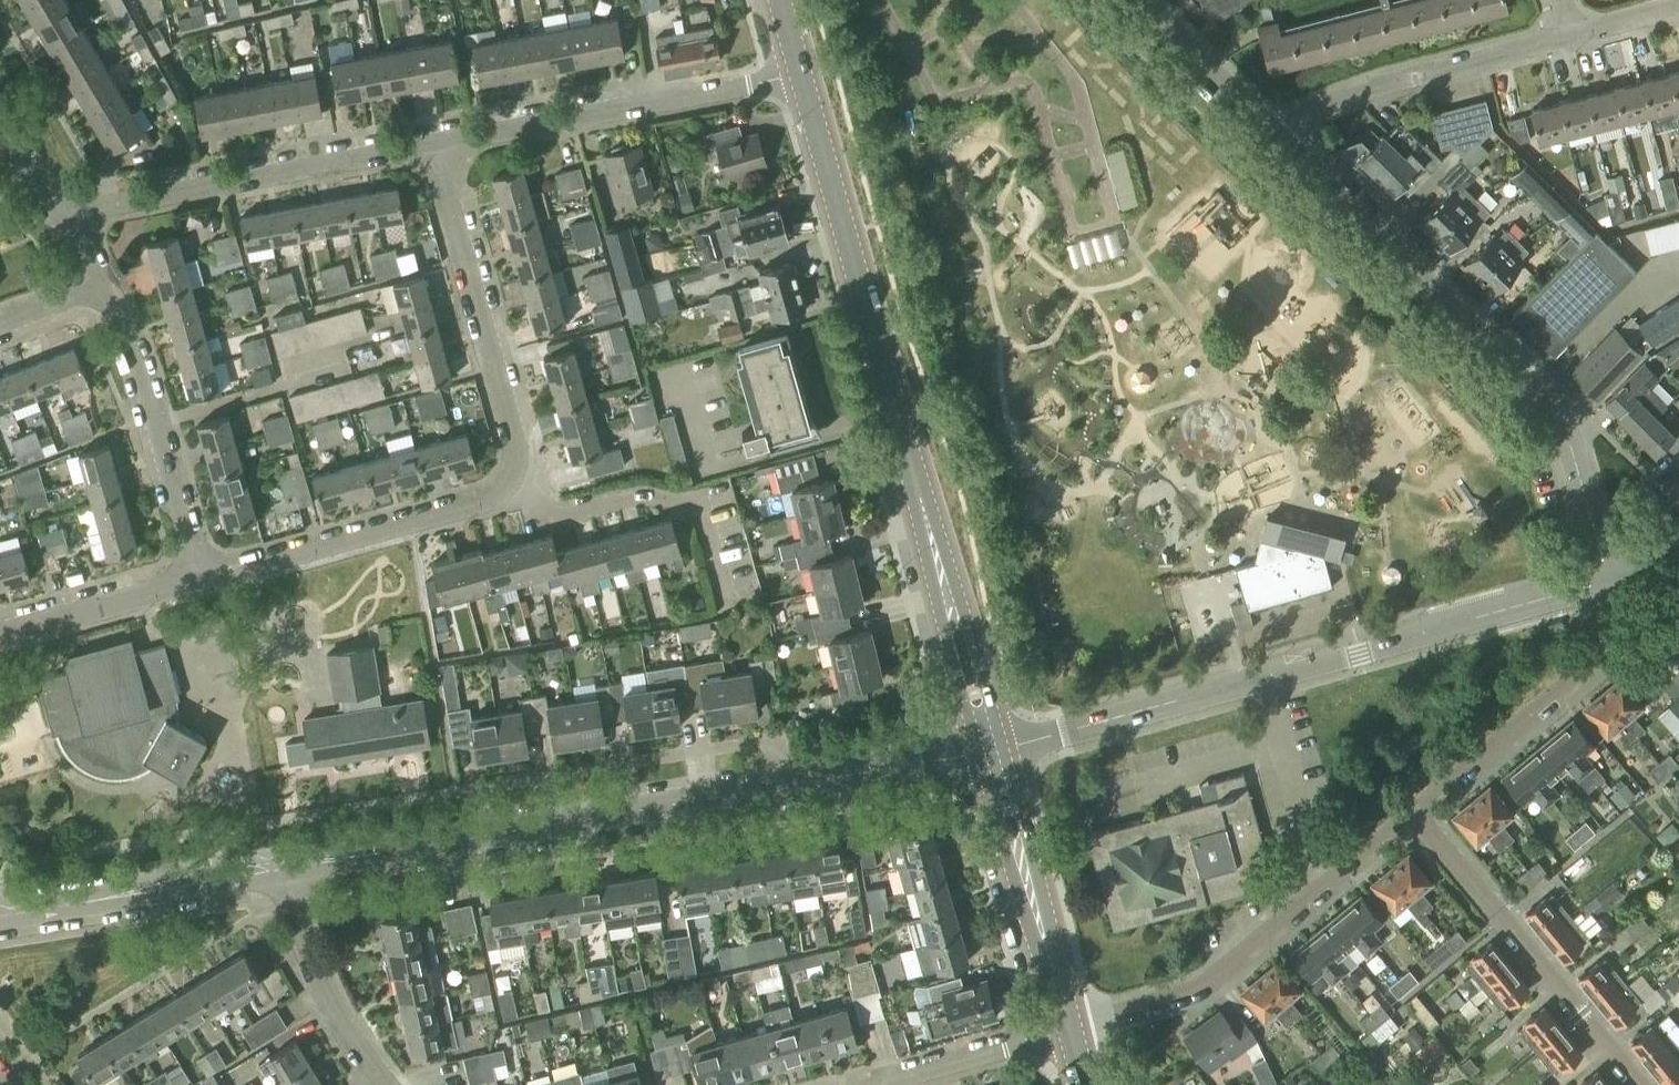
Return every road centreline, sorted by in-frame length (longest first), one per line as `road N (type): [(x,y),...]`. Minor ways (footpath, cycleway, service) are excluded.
road 1 (residential): [(289,866),(976,757)]
road 2 (residential): [(1004,750),(1604,582)]
road 3 (residential): [(1604,582),(1561,422),(1279,139)]
road 4 (secondary): [(943,590),(803,77)]
road 5 (residential): [(1069,1029),(1214,975),(1407,815)]
road 6 (residential): [(63,219),(435,143)]
road 7 (residential): [(435,143),(803,77)]
road 8 (residential): [(1636,1084),(1407,815)]
road 9 (residential): [(508,484),(514,435),(435,143)]
road 10 (residential): [(201,580),(479,502),(508,484)]
road 11 (residential): [(1407,815),(1591,662),(1601,648),(1604,582)]
road 12 (residential): [(1279,139),(1294,123),(1361,93),(1573,36)]
road 13 (residential): [(201,580),(145,380),(102,283)]
road 14 (residential): [(508,484),(553,519),(641,497),(699,506),(726,601)]
road 15 (residential): [(0,916),(289,866)]
road 16 (residential): [(385,1084),(313,968),(289,866)]
road 17 (residential): [(0,635),(201,580)]
road 18 (residential): [(1069,1029),(869,1084)]
road 19 (residential): [(1279,139),(1137,0)]
road 20 (secondary): [(1004,750),(969,627),(943,590)]
road 21 (secondary): [(943,590),(943,638),(976,757)]
road 22 (secondary): [(1069,1029),(1027,886)]
road 23 (secondary): [(976,757),(1001,845),(1027,886)]
road 24 (secondary): [(1027,886),(1027,835),(1004,750)]

